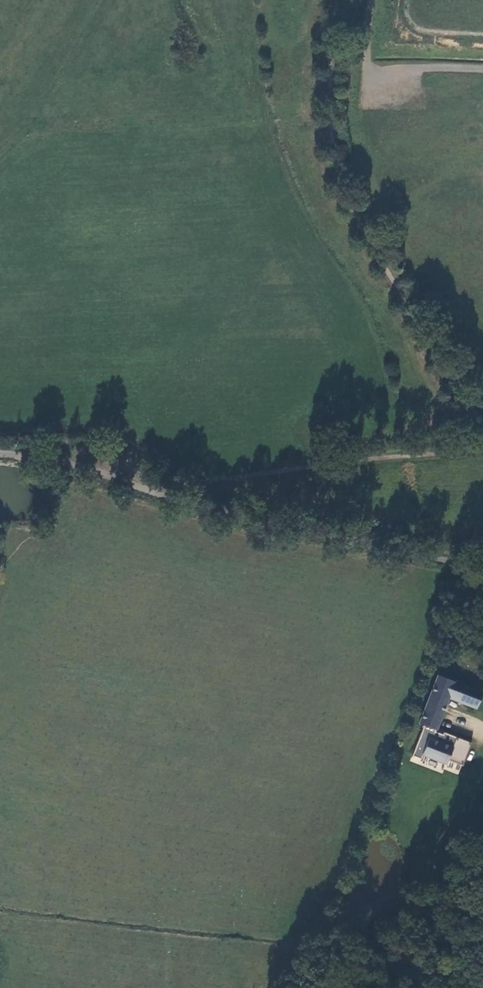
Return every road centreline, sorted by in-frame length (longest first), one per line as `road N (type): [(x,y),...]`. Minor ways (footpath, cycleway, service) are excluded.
road 1 (unclassified): [(0,453),(70,463),(405,557),(482,568)]

